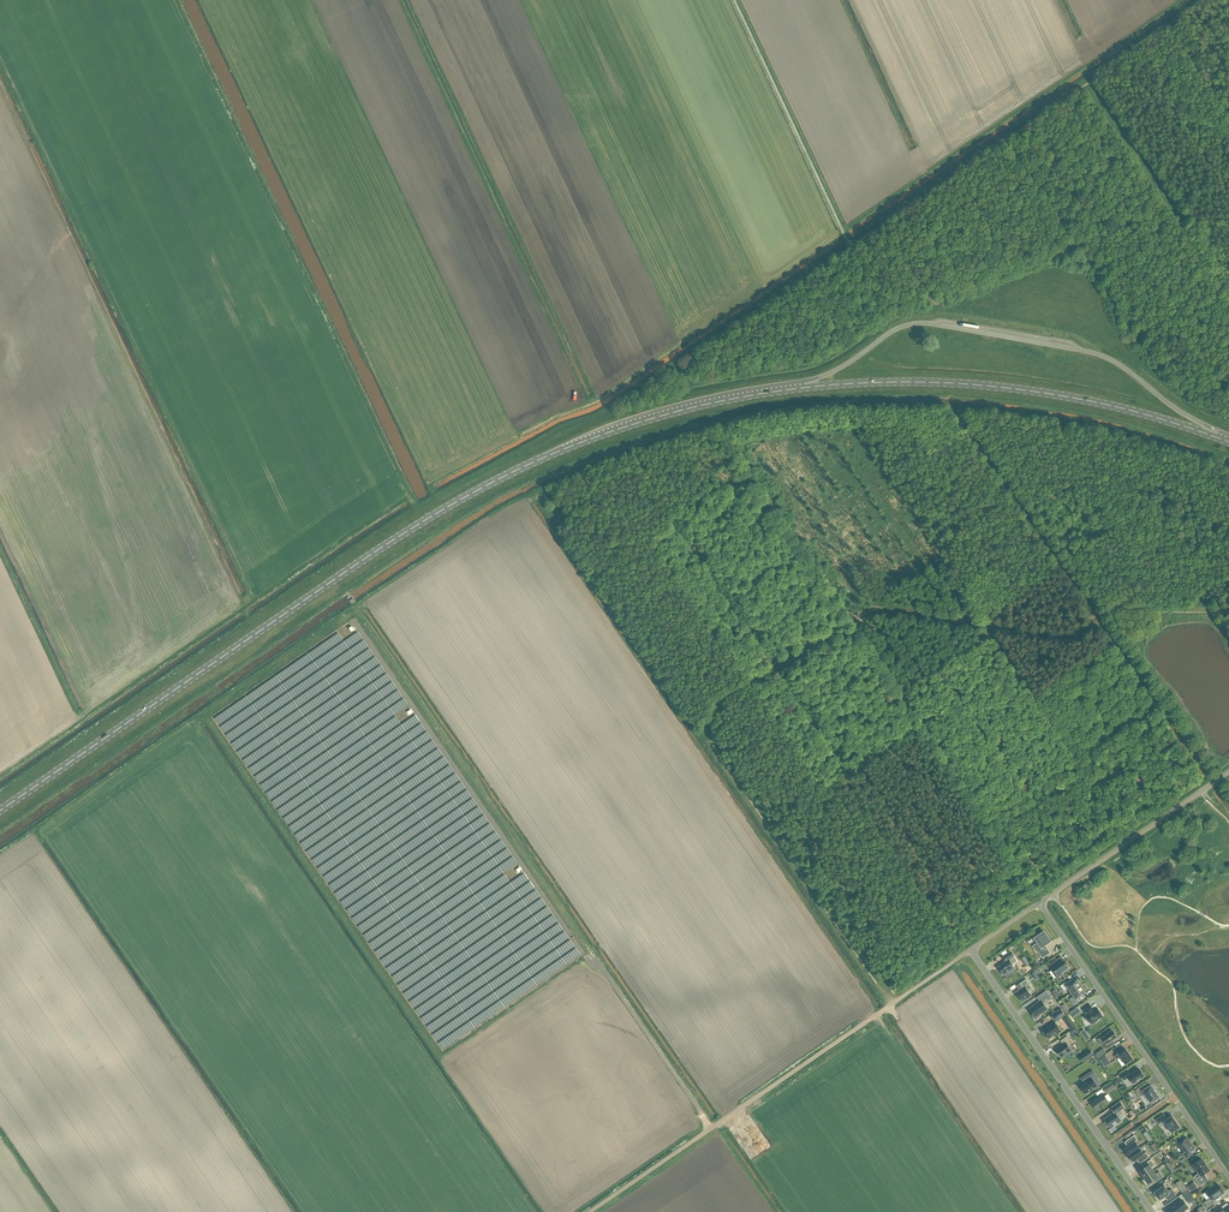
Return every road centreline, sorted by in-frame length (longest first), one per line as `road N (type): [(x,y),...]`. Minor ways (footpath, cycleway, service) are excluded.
road 1 (primary): [(0,811),(443,510),(635,423),(783,391)]
road 2 (primary): [(1228,442),(1110,405),(983,386),(783,391)]
road 3 (unclassified): [(589,1211),(912,990)]
road 4 (residential): [(1039,902),(1228,1177)]
road 5 (residential): [(972,949),(1153,1211)]
road 6 (unclassified): [(1039,902),(1228,773)]
road 7 (track): [(1090,83),(1201,0)]

